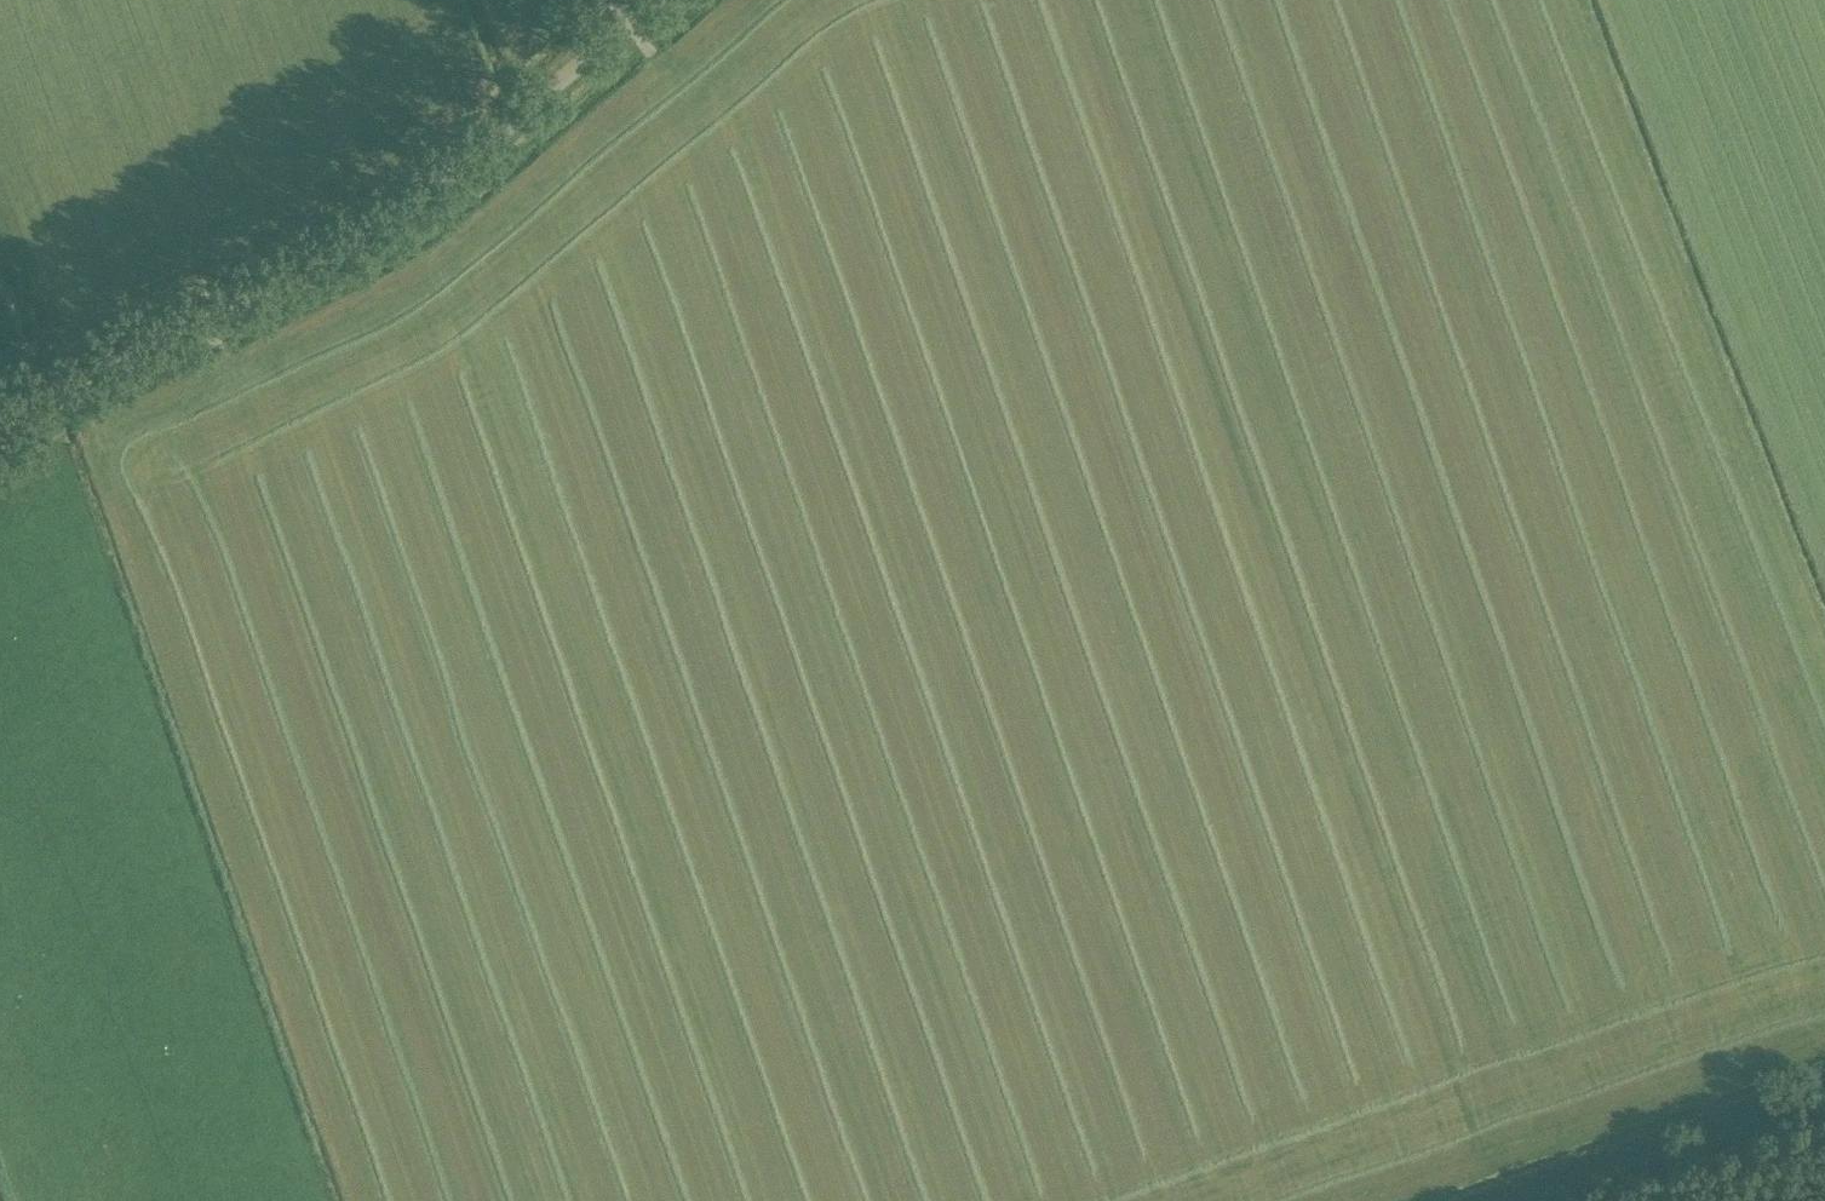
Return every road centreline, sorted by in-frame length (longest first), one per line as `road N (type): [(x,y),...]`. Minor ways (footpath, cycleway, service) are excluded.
road 1 (unclassified): [(0,423),(370,245),(500,148),(668,0)]

